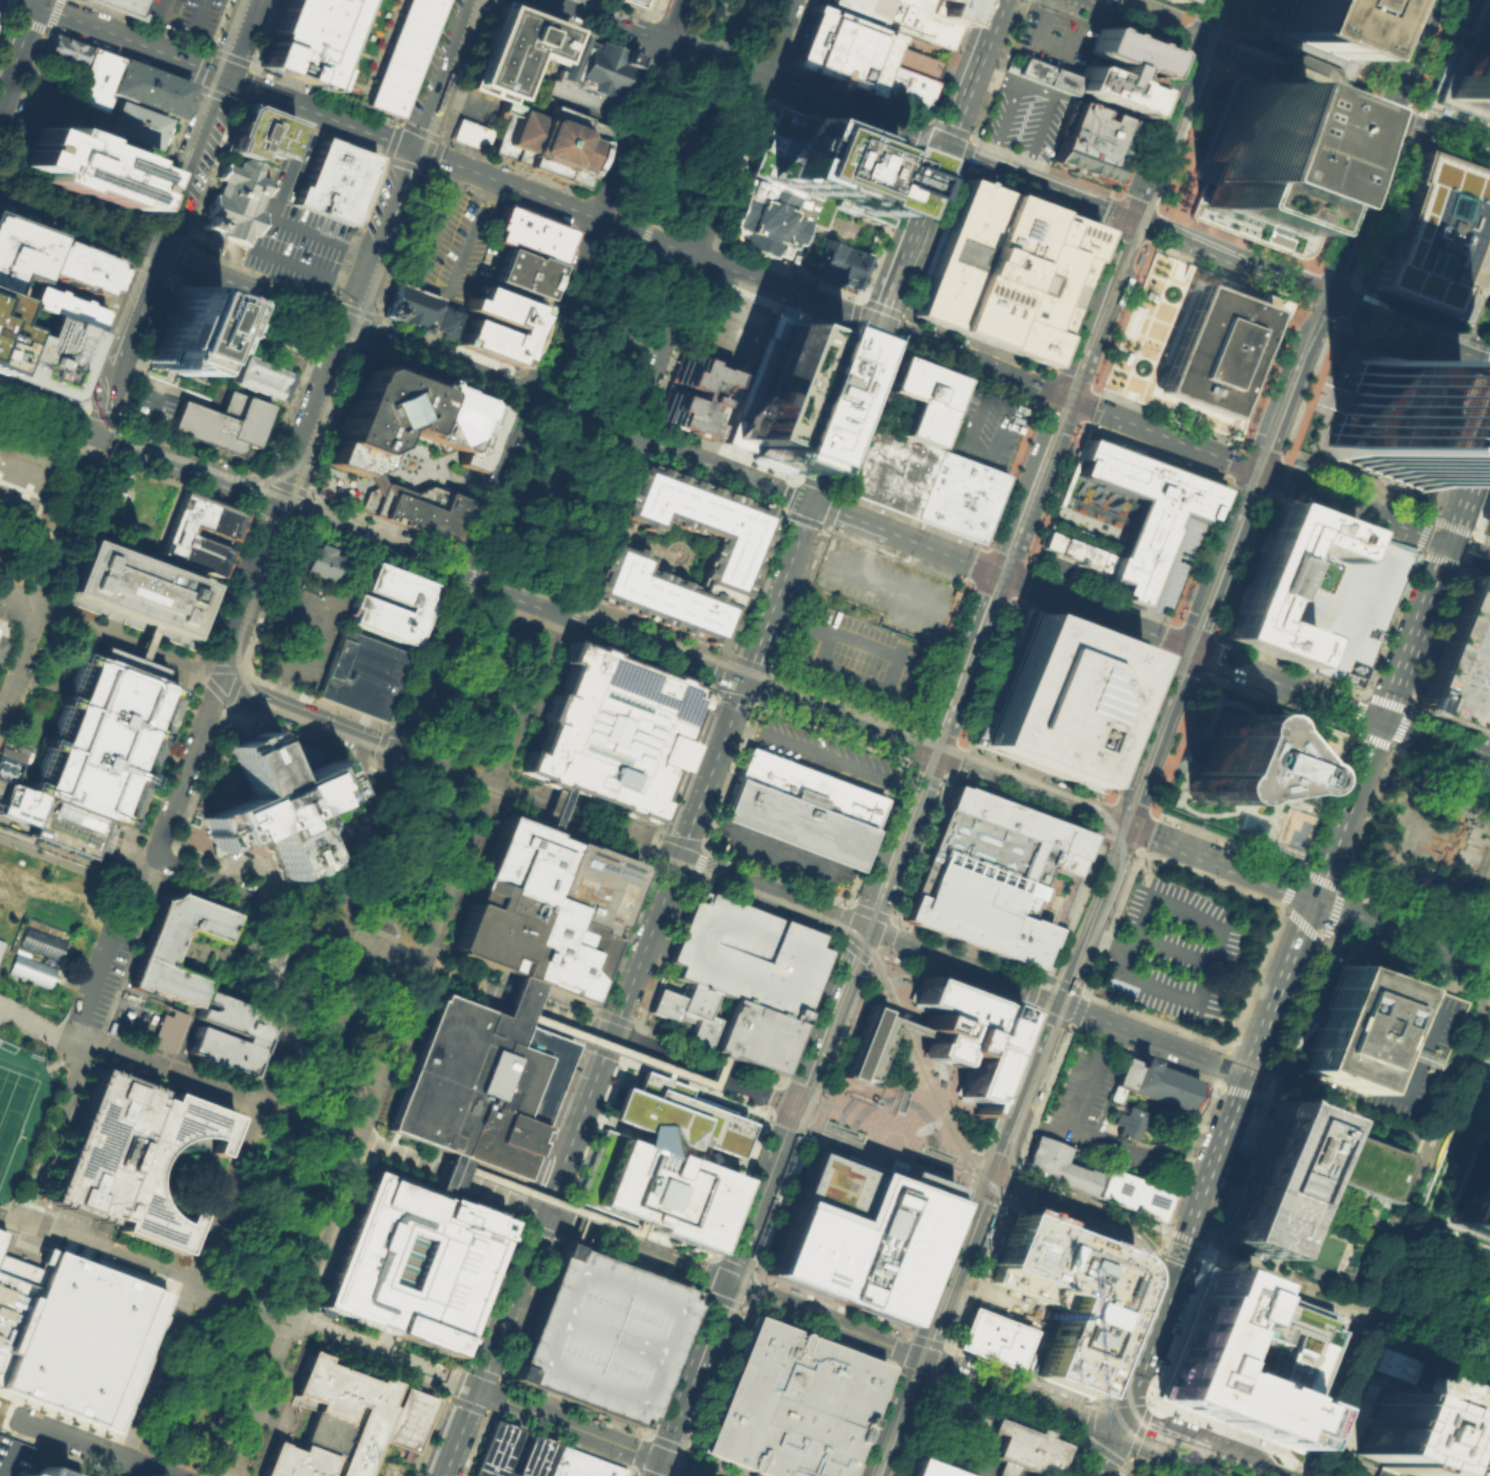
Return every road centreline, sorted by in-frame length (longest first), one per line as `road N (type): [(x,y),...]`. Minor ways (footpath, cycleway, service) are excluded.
road 1 (residential): [(678,0),(328,925)]
road 2 (primary): [(812,503),(0,195)]
road 3 (secondary): [(222,77),(879,326)]
road 4 (primary): [(280,505),(910,744)]
road 5 (residential): [(560,612),(792,0)]
road 6 (primary): [(1382,720),(812,503)]
road 7 (tertiary): [(280,505),(472,0)]
road 8 (secondary): [(1107,212),(661,43)]
road 9 (primary): [(1314,898),(1449,542)]
road 10 (secondary): [(744,682),(611,1033)]
road 11 (primary): [(1143,833),(1489,965)]
road 12 (secondary): [(1087,0),(1396,118)]
road 13 (secondary): [(542,1213),(442,1475)]
road 14 (secondary): [(1165,1289),(1247,1074)]
road 15 (residential): [(1165,1289),(1150,1253),(1126,1227),(993,1180)]
road 16 (secondary): [(21,0),(222,77)]
road 17 (tertiary): [(1060,1003),(862,928)]
road 18 (tertiary): [(925,1359),(727,1284)]
road 19 (tertiary): [(1247,1074),(1060,1003)]
road 20 (tertiary): [(1113,1426),(925,1359)]
road 21 (tertiary): [(727,1284),(542,1213)]
road 22 (residential): [(660,1461),(475,1390)]
road 23 (secondary): [(727,1284),(796,1103)]
road 24 (secondary): [(611,1033),(542,1213)]
road 25 (residential): [(394,749),(215,680)]
road 26 (tertiary): [(1396,118),(1328,297)]
road 27 (tertiary): [(1131,222),(1199,43)]
road 28 (tertiary): [(154,254),(87,432)]
road 29 (tertiary): [(1262,471),(1195,649)]
road 30 (tertiary): [(222,77),(154,254)]
road 31 (secondary): [(660,1461),(727,1284)]
road 32 (secondary): [(879,326),(812,503)]
road 33 (secondary): [(1247,1074),(1314,898)]
road 34 (tertiary): [(1127,827),(1060,1003)]
road 35 (secondary): [(945,151),(879,326)]
road 36 (secondary): [(796,1103),(862,928)]
road 37 (residential): [(328,925),(156,852)]
road 38 (residential): [(215,680),(280,505)]
road 39 (tertiary): [(1064,396),(1131,222)]
road 40 (tertiary): [(1328,297),(1262,471)]
road 41 (secondary): [(1277,477),(1449,542)]
road 42 (residential): [(156,852),(215,680)]
road 43 (secondary): [(879,326),(1043,388)]
road 44 (tertiary): [(993,1180),(933,1337)]
road 45 (secondary): [(1003,0),(945,151)]
road 46 (secondary): [(1306,288),(1155,231)]
road 47 (secondary): [(862,928),(918,783)]
road 48 (tertiary): [(997,574),(1052,429)]
road 49 (primary): [(954,761),(1097,815)]
road 50 (tertiary): [(1047,1039),(993,1180)]
road 51 (secondary): [(1113,1426),(1165,1289)]
road 52 (tertiary): [(1195,649),(1149,768)]
road 53 (tertiary): [(1441,0),(1396,118)]
road 54 (secondary): [(812,503),(767,620)]
road 55 (residential): [(125,1459),(12,1416)]
road 56 (tertiary): [(1209,1446),(1145,1414),(1136,1368)]

